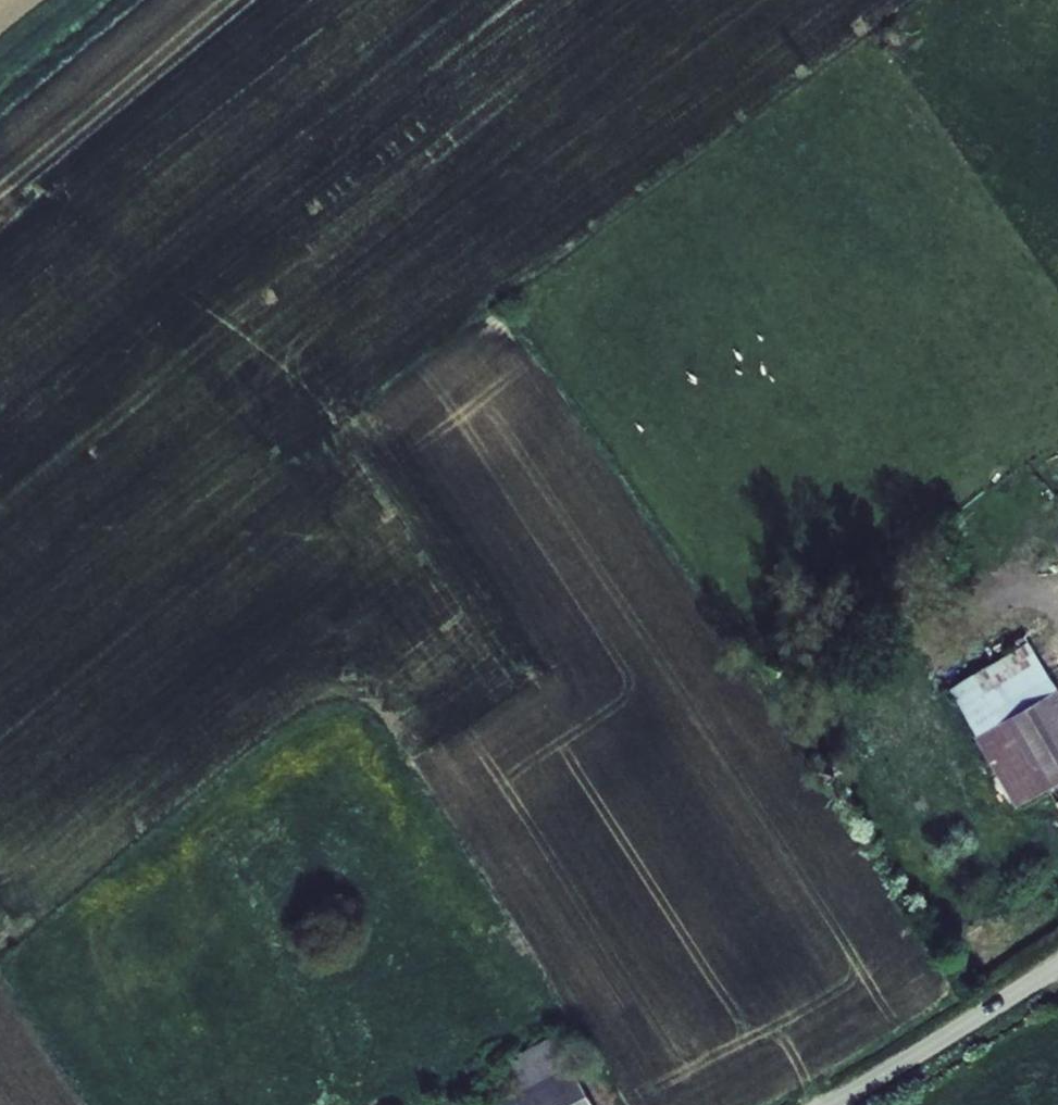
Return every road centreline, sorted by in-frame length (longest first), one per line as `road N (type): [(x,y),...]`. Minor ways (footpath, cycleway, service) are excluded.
road 1 (unclassified): [(1057,963),(829,1104)]

